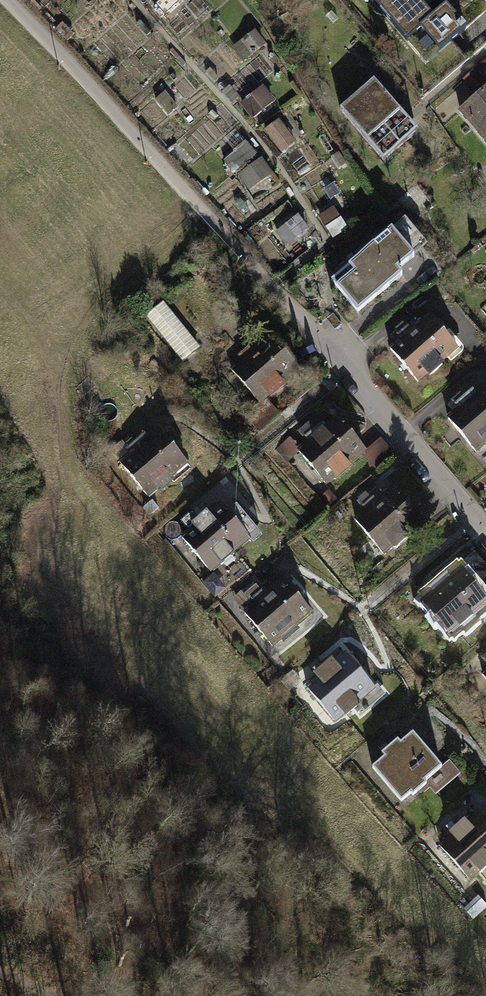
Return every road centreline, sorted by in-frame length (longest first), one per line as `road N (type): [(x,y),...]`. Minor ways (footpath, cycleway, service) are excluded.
road 1 (track): [(271,290),(2,0)]
road 2 (residential): [(485,538),(271,290)]

